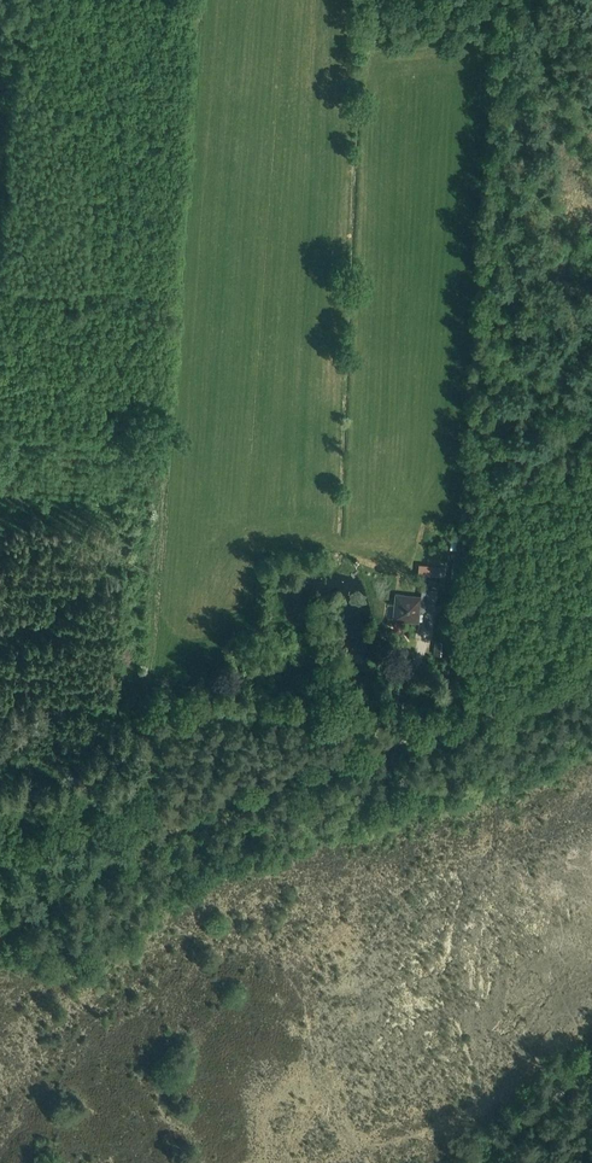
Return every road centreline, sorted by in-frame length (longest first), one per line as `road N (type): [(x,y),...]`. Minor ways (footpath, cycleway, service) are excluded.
road 1 (track): [(591,668),(512,713),(298,773),(240,798),(68,890),(0,936)]
road 2 (track): [(475,1162),(591,1069)]

